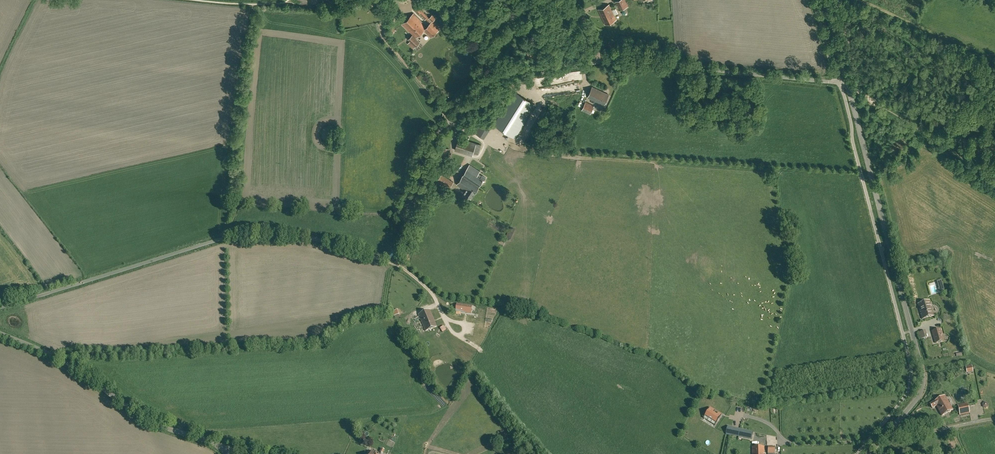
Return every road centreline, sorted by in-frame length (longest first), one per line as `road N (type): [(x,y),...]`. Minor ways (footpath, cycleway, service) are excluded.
road 1 (unclassified): [(0,308),(230,238),(300,236),(387,260),(405,230),(437,133),(480,101),(546,71),(616,63),(846,83)]
road 2 (tertiary): [(869,453),(914,402),(923,377),(846,83)]
road 3 (unclassified): [(200,440),(139,416),(68,363),(0,333)]
road 4 (track): [(994,179),(846,83)]
road 5 (track): [(881,440),(790,443),(771,423),(727,412)]

